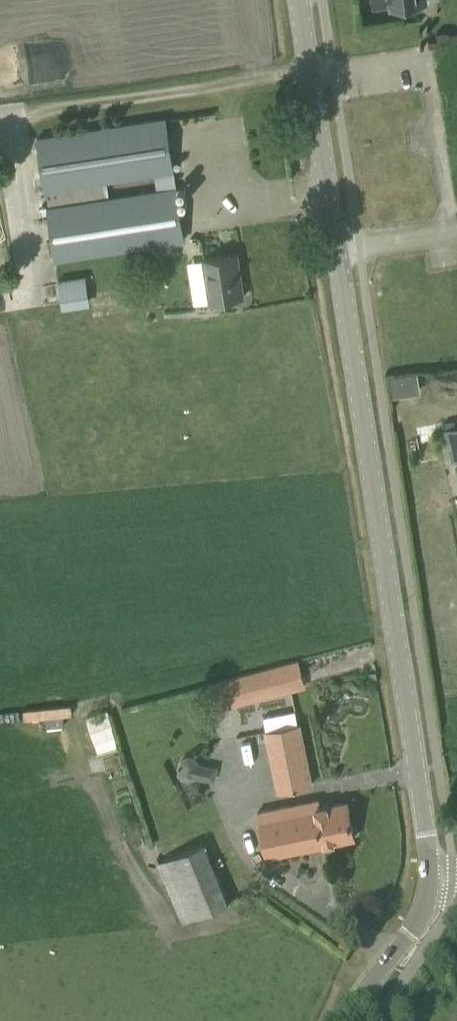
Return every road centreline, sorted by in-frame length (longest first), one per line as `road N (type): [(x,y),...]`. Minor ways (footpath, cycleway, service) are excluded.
road 1 (unclassified): [(429,879),(302,0)]
road 2 (unclassified): [(344,1020),(419,917),(429,879)]

